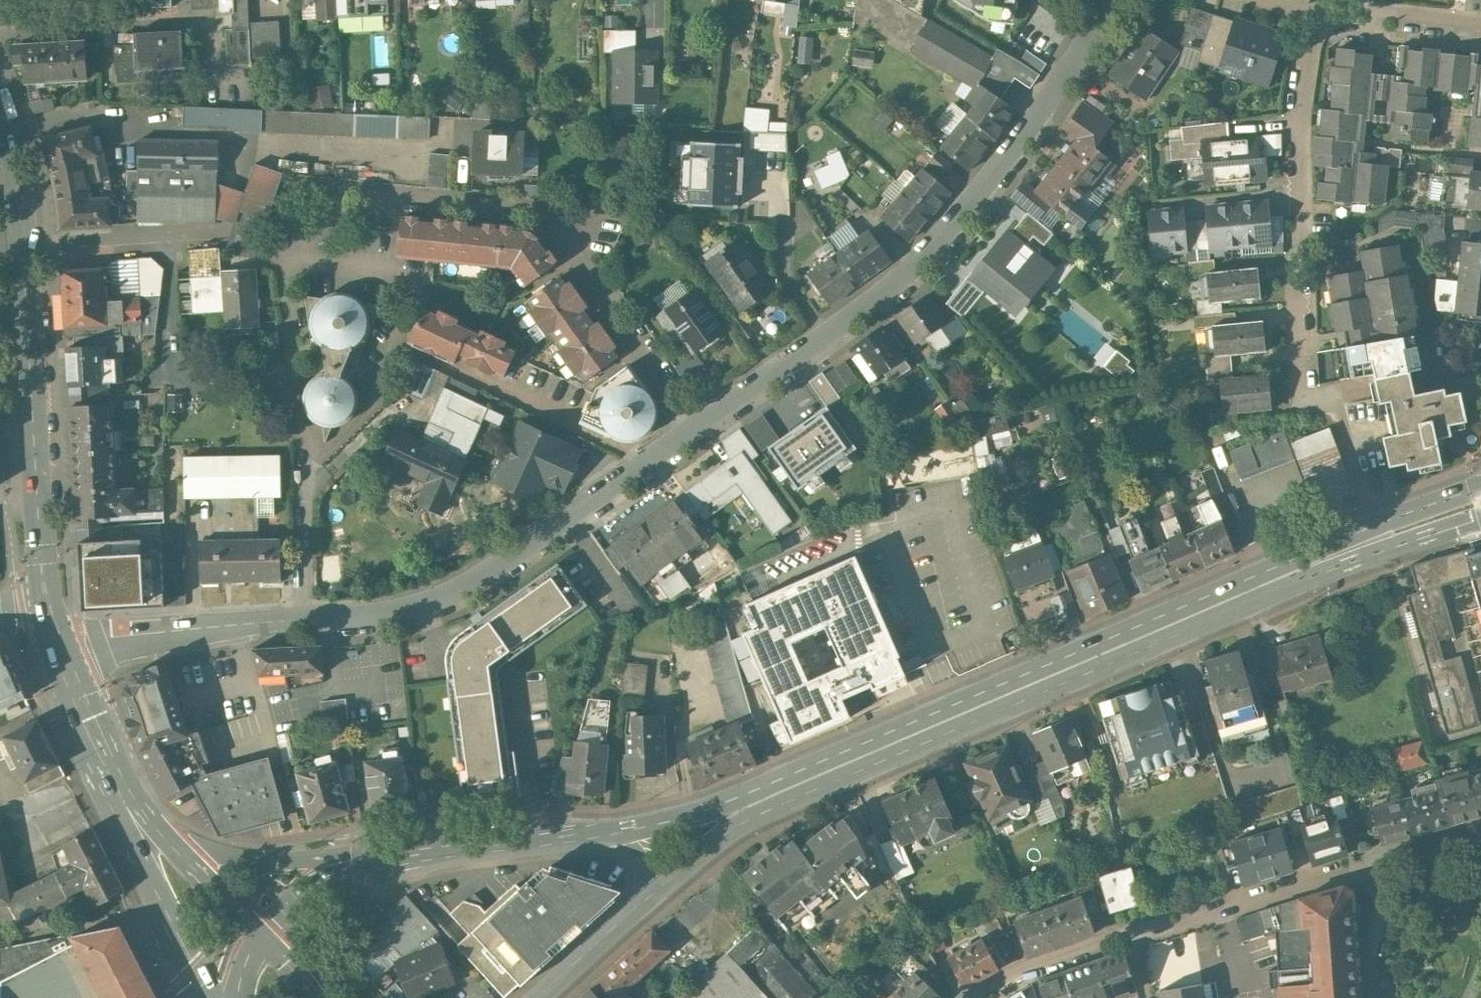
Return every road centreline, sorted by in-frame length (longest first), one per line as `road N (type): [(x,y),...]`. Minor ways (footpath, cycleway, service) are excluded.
road 1 (residential): [(52,634),(89,642),(404,616),(460,596),(521,561),(890,285),(1057,86),(1109,0)]
road 2 (secondary): [(1480,485),(1279,561),(715,805),(600,833)]
road 3 (secondary): [(647,896),(726,829),(807,786),(1286,585),(1480,516)]
road 4 (secondary): [(19,184),(52,634)]
road 5 (secondary): [(52,634),(100,772),(181,970),(201,997)]
road 6 (residential): [(1316,1),(1299,79),(1305,381)]
road 7 (secondary): [(472,849),(234,855),(153,820)]
road 8 (residential): [(1138,940),(1370,864)]
road 9 (secondary): [(472,849),(310,893),(262,936)]
road 10 (secondary): [(153,820),(52,634)]
road 11 (residential): [(977,997),(1084,952),(1138,940)]
road 12 (residential): [(1480,29),(1316,1)]
road 13 (secondary): [(262,936),(153,820)]
road 14 (secondary): [(533,997),(647,896)]
road 15 (residential): [(1372,997),(1369,959),(1381,913),(1370,864)]
road 16 (secondary): [(600,833),(472,849)]

